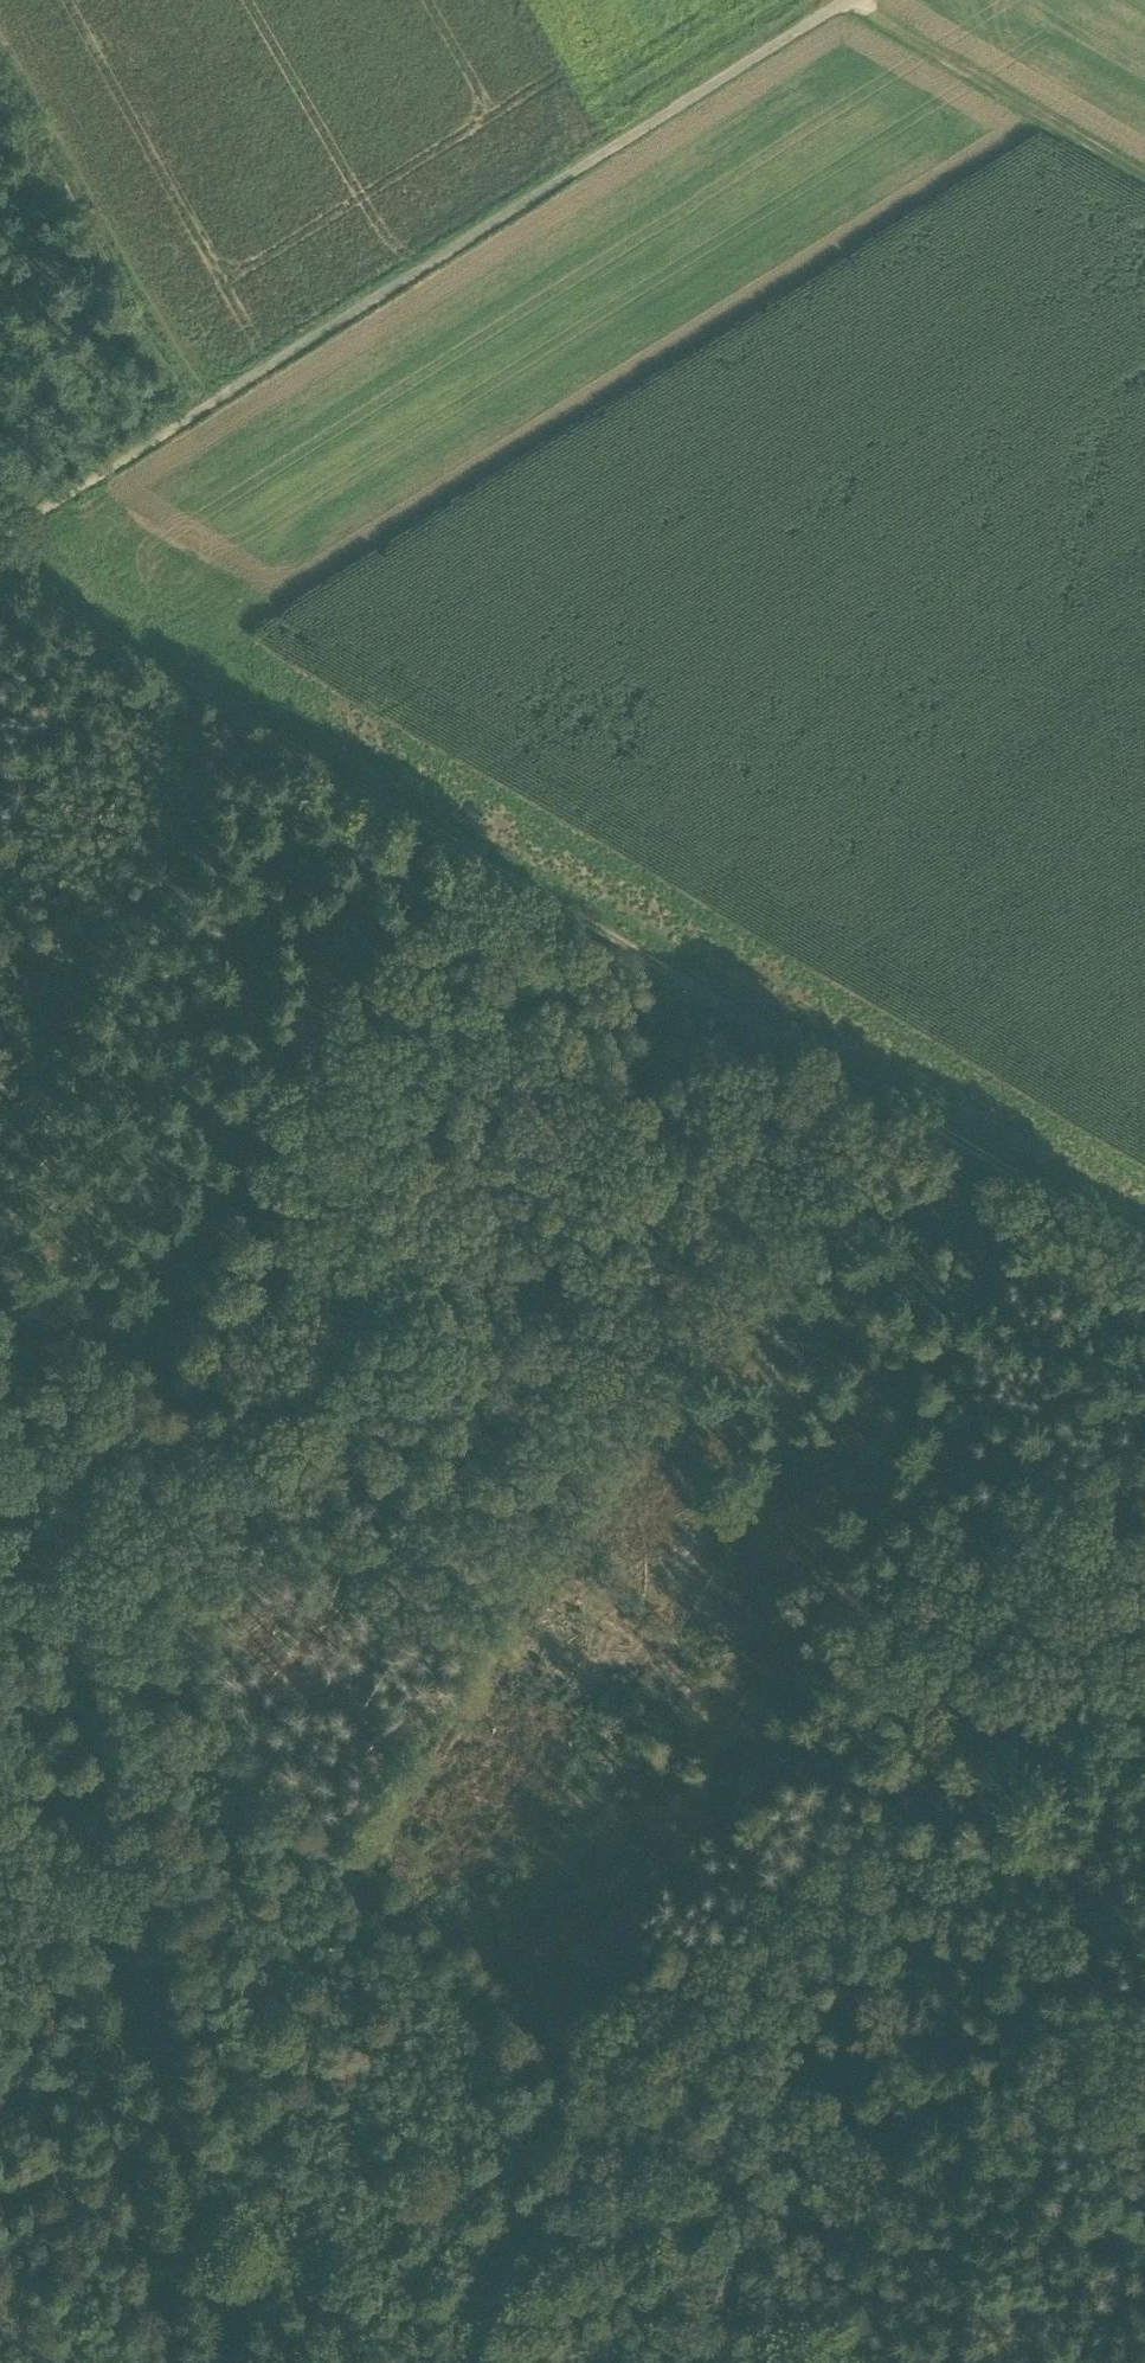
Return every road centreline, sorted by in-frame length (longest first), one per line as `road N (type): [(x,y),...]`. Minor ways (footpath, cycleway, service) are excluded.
road 1 (track): [(1144,1255),(0,574)]
road 2 (unclassified): [(227,393),(848,0)]
road 3 (track): [(1144,178),(846,1)]
road 4 (unclassified): [(227,393),(0,536)]

